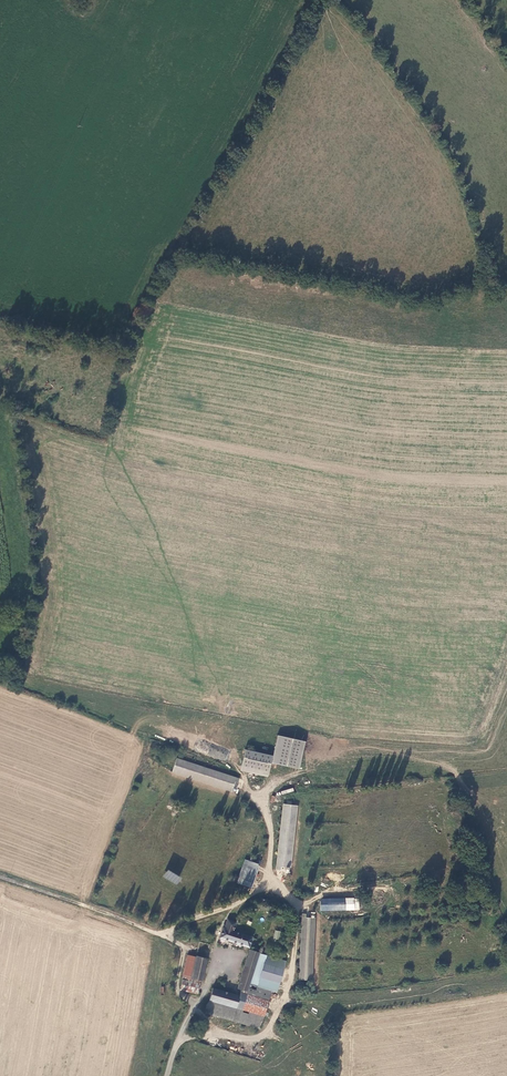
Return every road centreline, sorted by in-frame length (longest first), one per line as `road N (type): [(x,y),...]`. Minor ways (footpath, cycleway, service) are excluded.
road 1 (unclassified): [(167,1075),(217,956),(0,877)]

